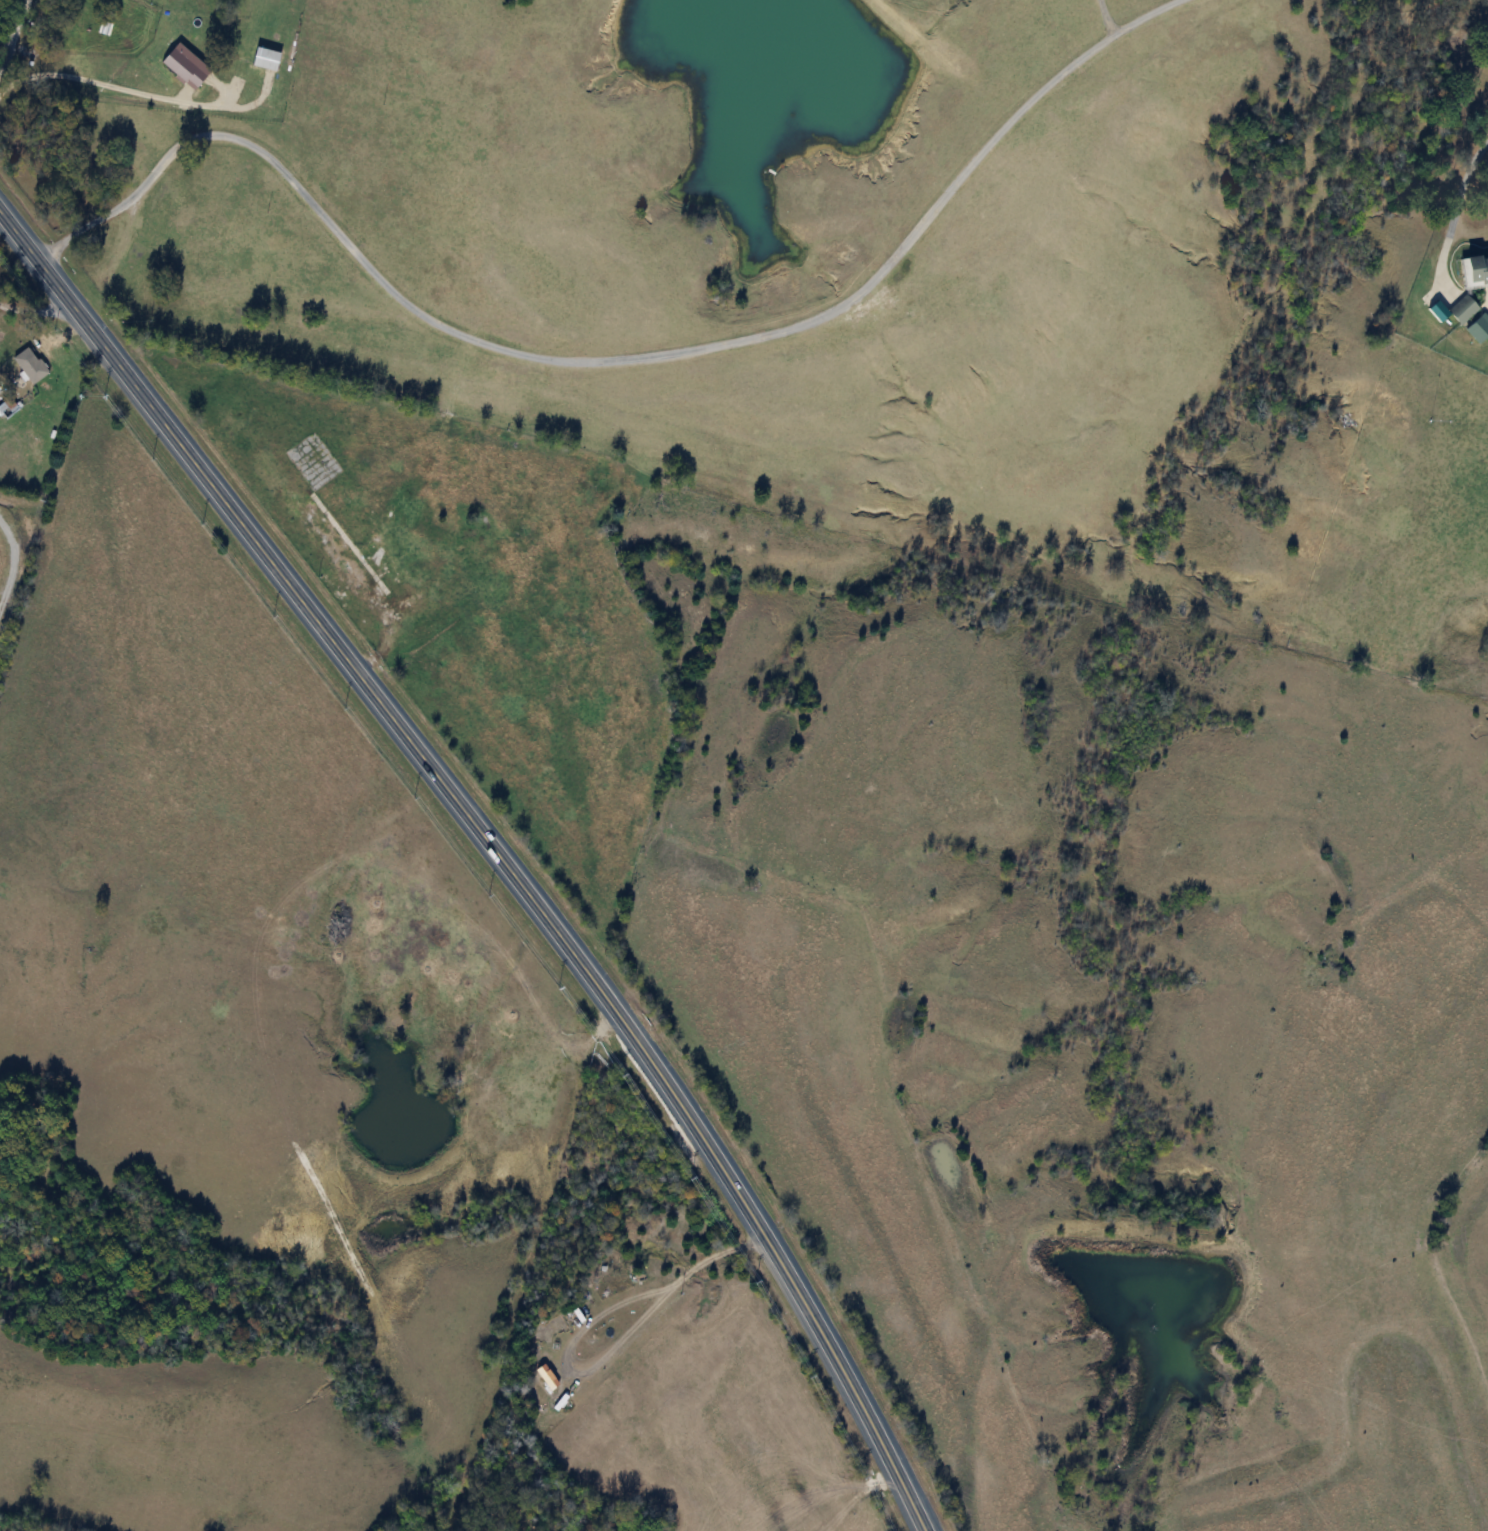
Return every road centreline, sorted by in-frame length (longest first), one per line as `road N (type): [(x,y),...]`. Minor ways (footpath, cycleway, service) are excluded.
road 1 (primary): [(0,215),(615,1006),(709,1145),(853,1395),(919,1530)]

